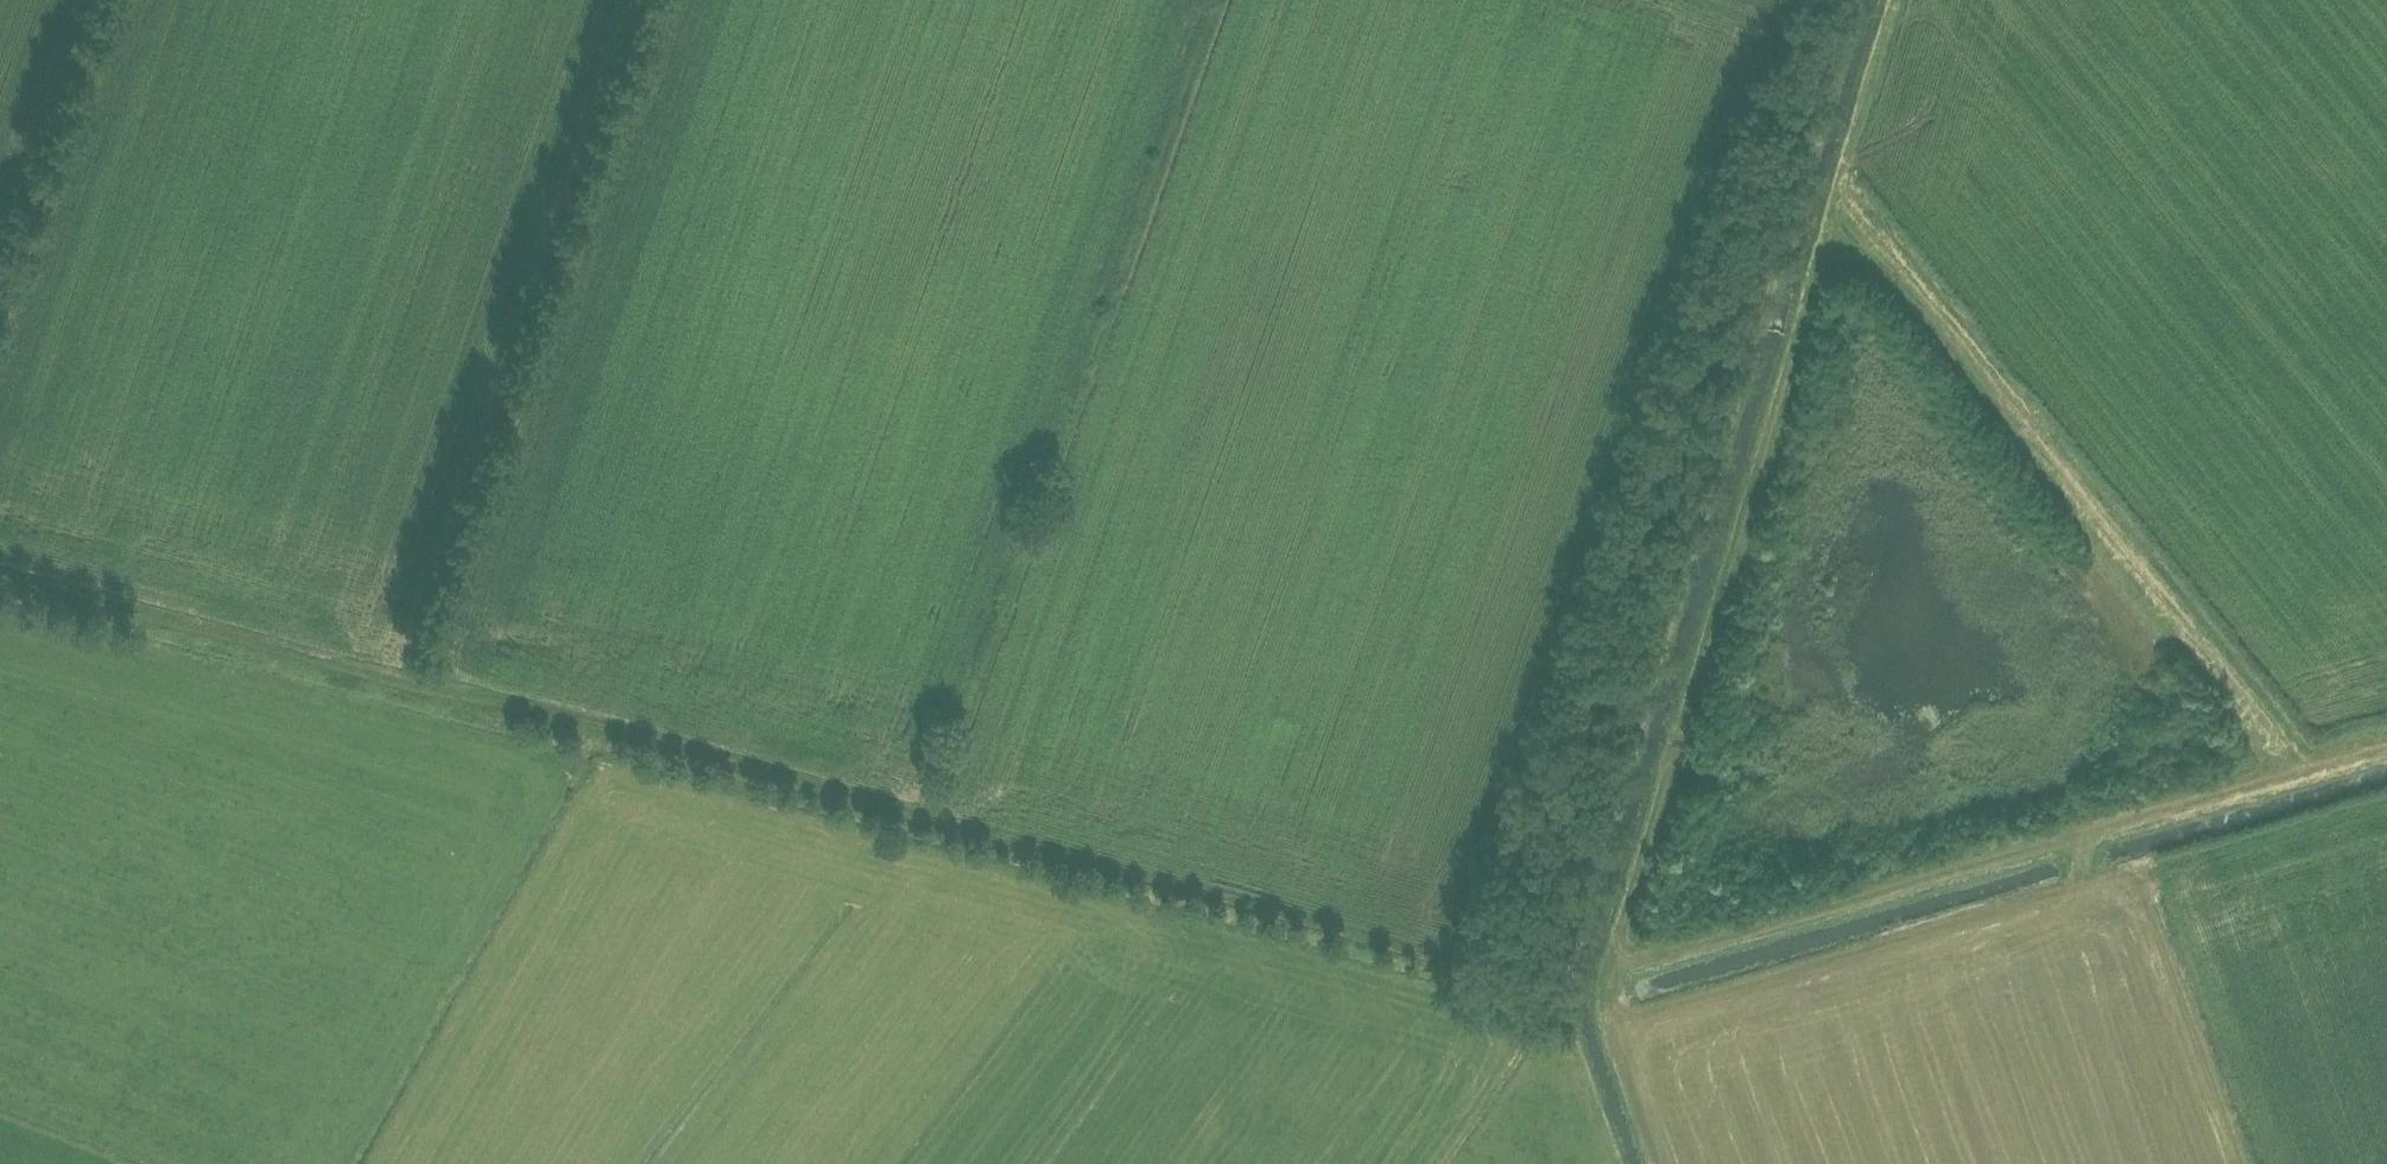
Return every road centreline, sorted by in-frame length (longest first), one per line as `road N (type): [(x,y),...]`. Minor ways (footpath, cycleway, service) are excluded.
road 1 (track): [(2090,832),(1668,957),(1632,948),(1624,931),(1821,269),(1833,257),(1864,257),(1880,273),(2243,711),(2279,778)]
road 2 (track): [(0,578),(915,829)]
road 3 (track): [(2386,748),(2090,832),(2082,884)]

